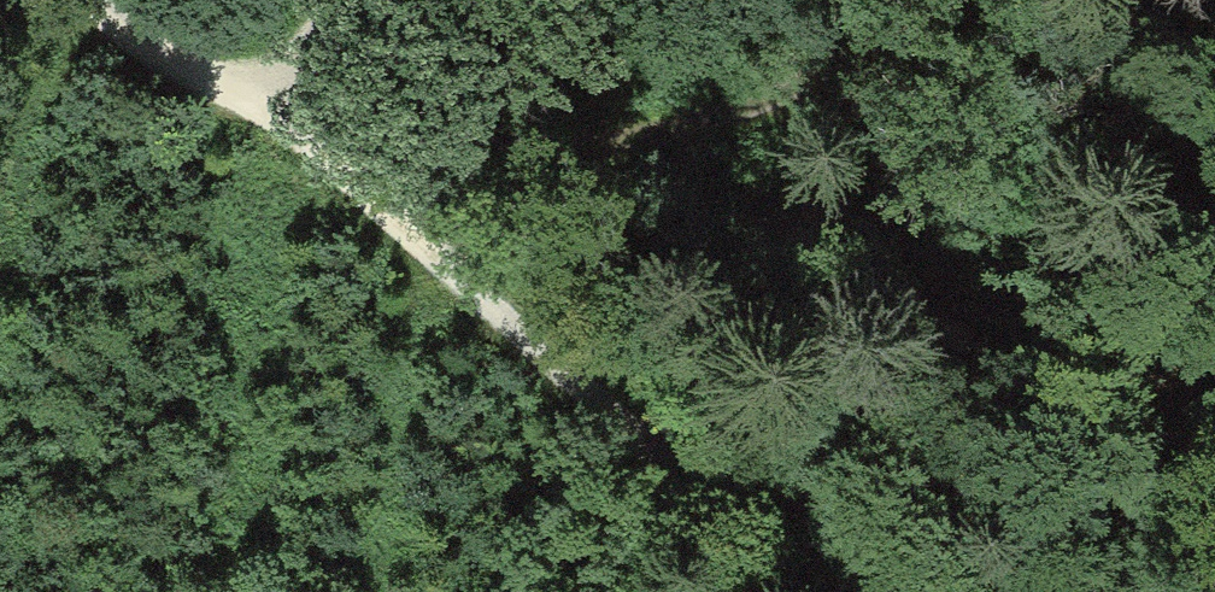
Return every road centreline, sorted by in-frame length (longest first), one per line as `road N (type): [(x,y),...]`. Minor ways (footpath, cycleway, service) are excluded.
road 1 (track): [(305,139),(517,117),(837,64),(931,0)]
road 2 (track): [(579,386),(733,522),(894,591)]
road 3 (track): [(305,139),(579,386)]
road 4 (track): [(93,0),(133,43),(214,98),(305,139)]
road 5 (track): [(331,0),(305,139)]

